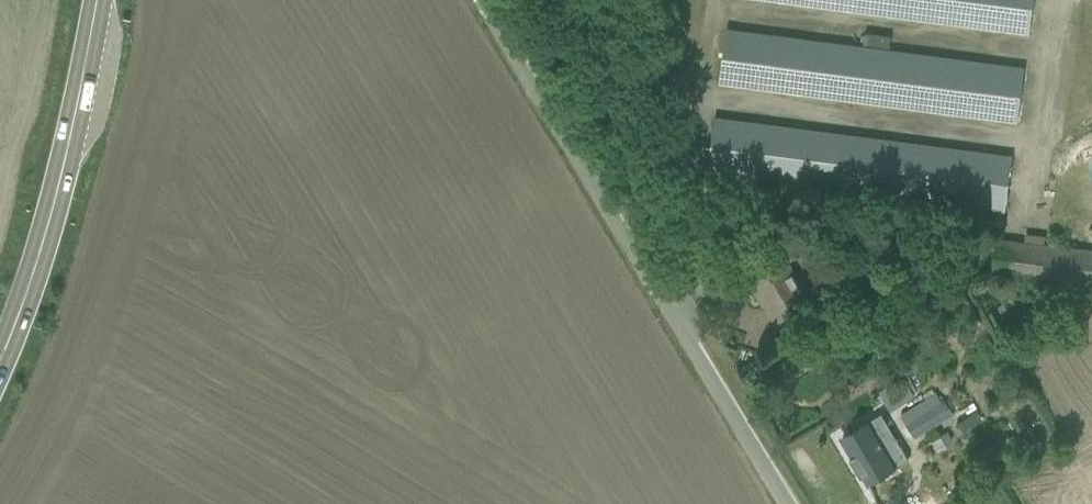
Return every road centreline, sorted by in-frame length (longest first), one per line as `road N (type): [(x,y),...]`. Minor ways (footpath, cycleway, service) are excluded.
road 1 (unclassified): [(785,503),(484,0)]
road 2 (secondary): [(0,353),(51,218),(97,0)]

